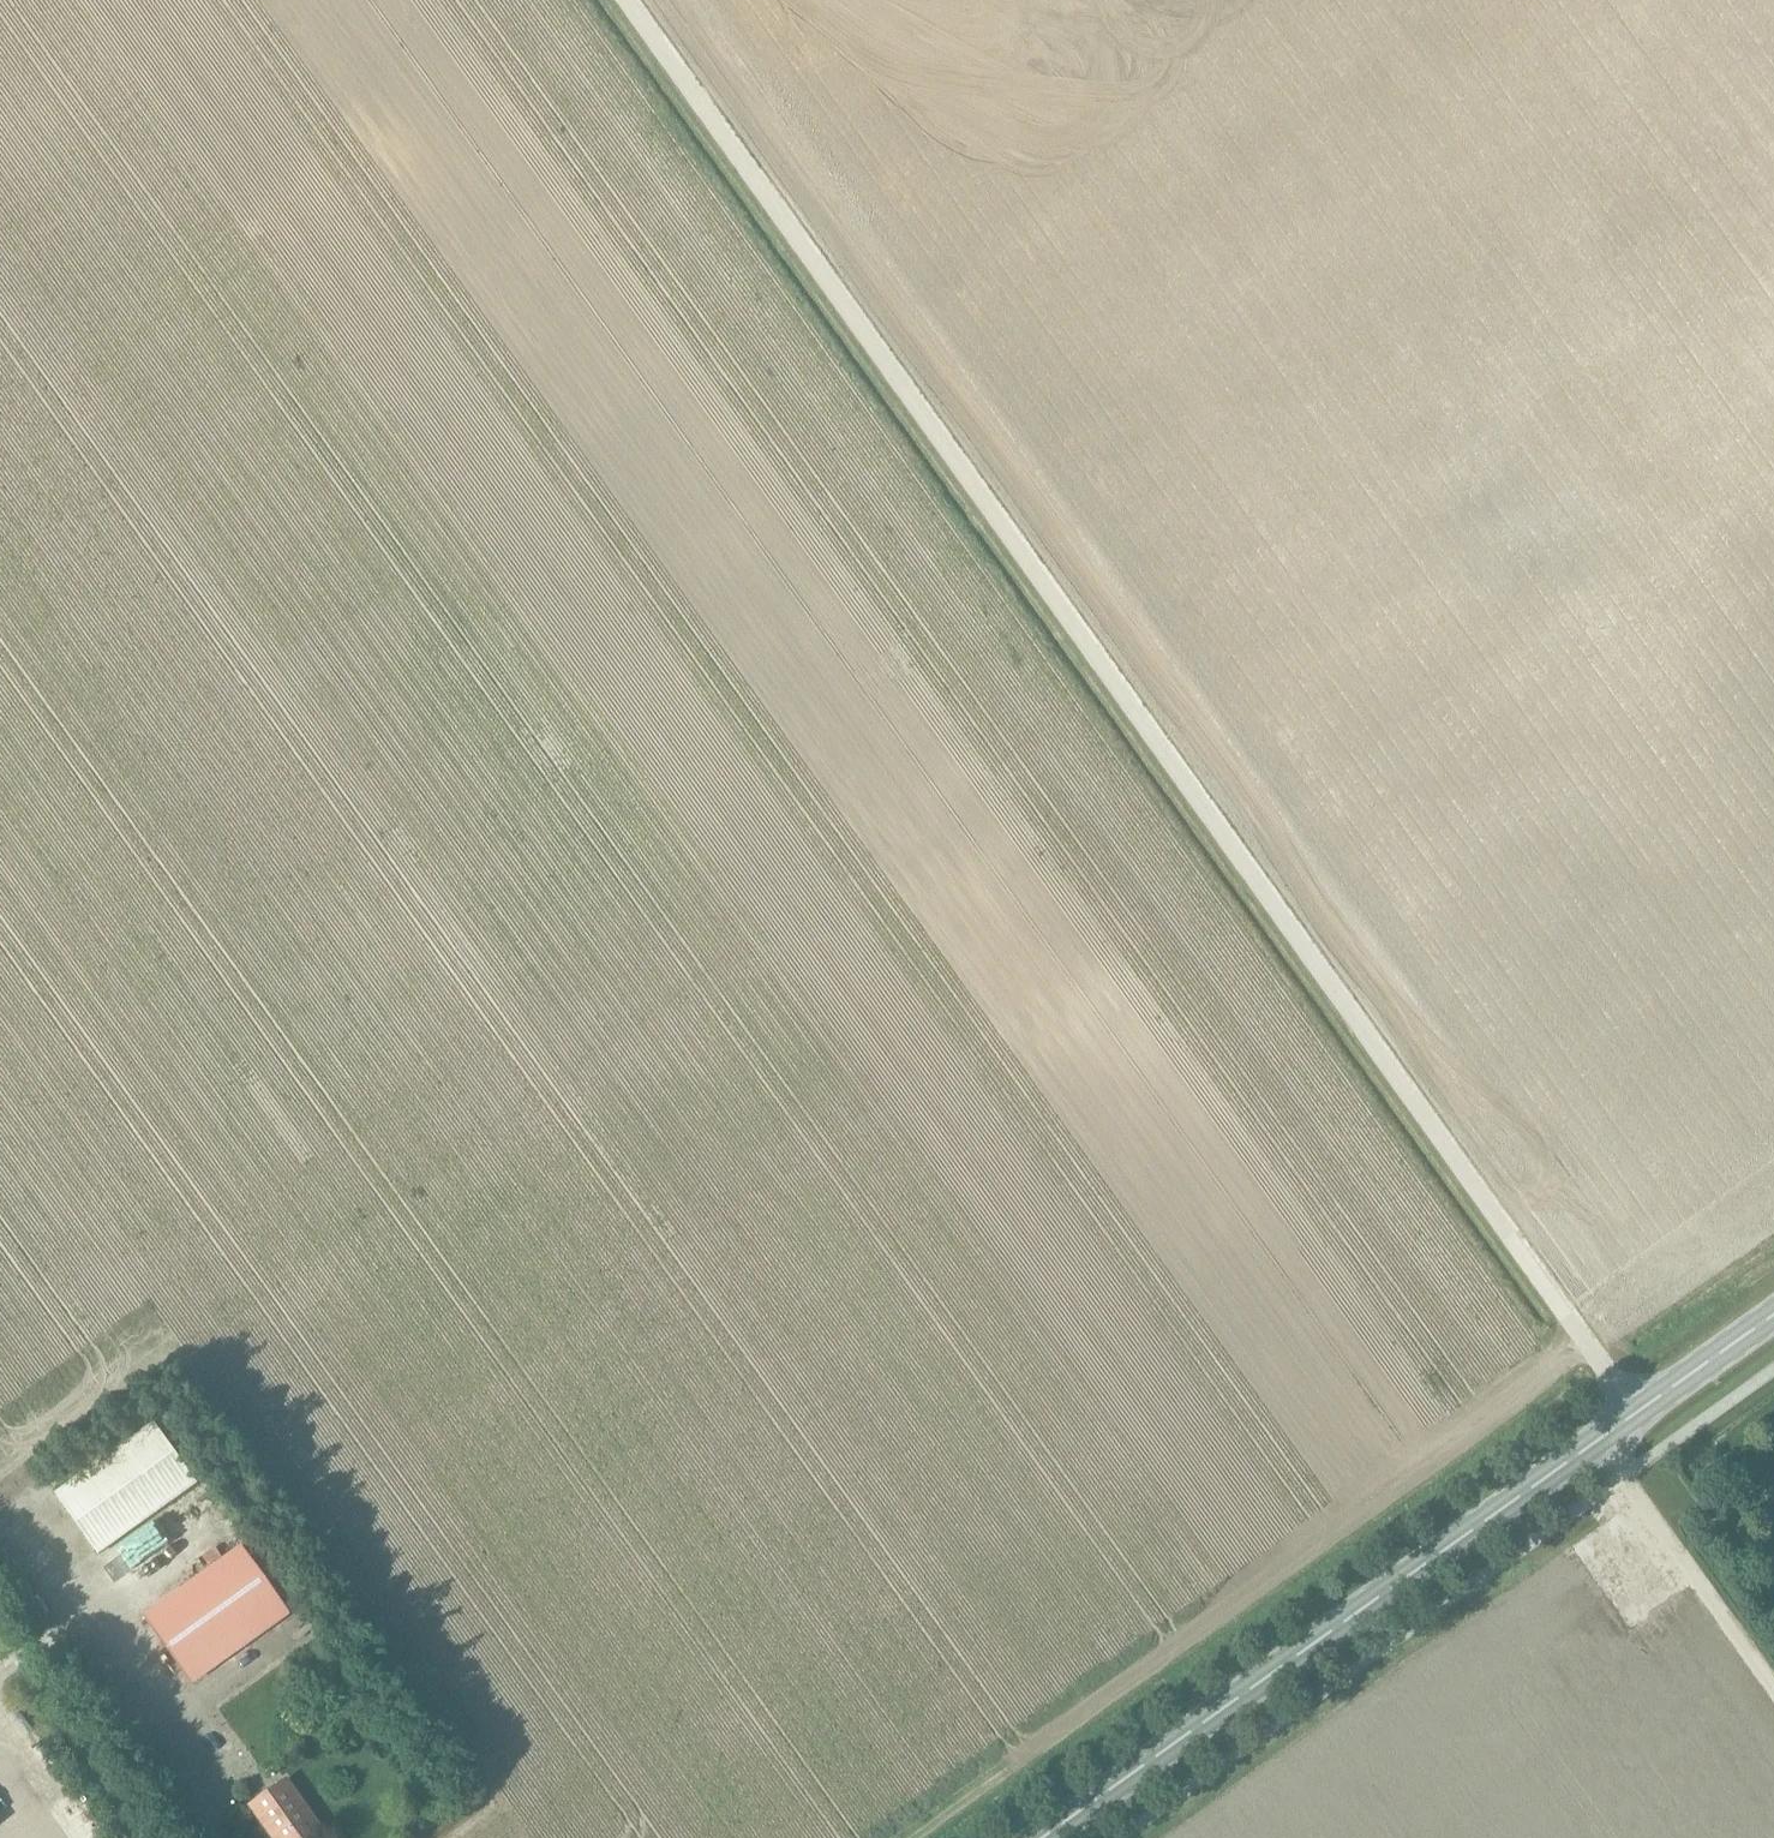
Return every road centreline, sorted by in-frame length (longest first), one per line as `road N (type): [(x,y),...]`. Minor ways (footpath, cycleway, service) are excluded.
road 1 (secondary): [(1048,1837),(1773,1319)]

